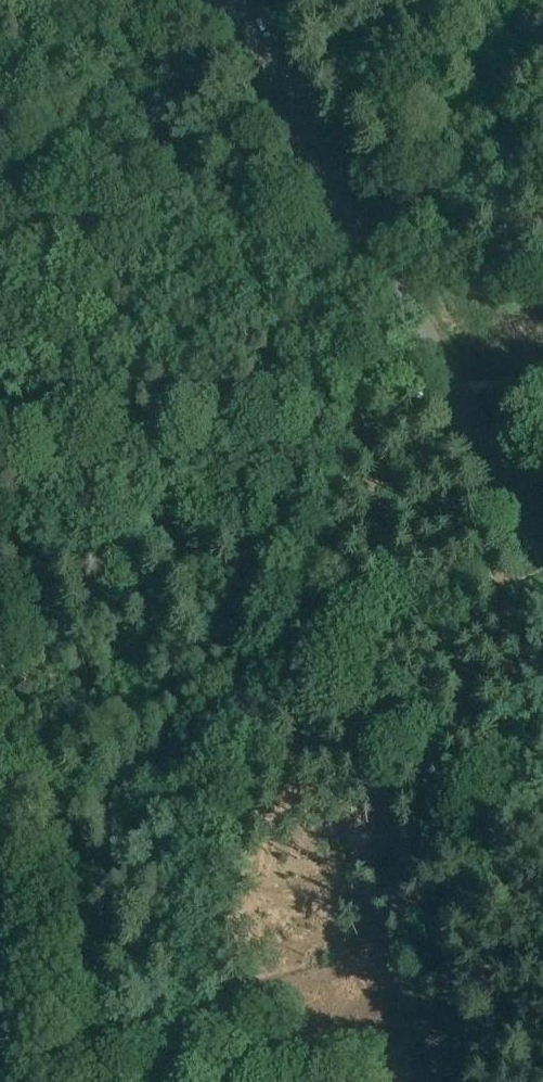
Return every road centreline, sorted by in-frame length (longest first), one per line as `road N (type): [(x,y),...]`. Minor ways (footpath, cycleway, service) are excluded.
road 1 (unclassified): [(223,0),(542,544)]

